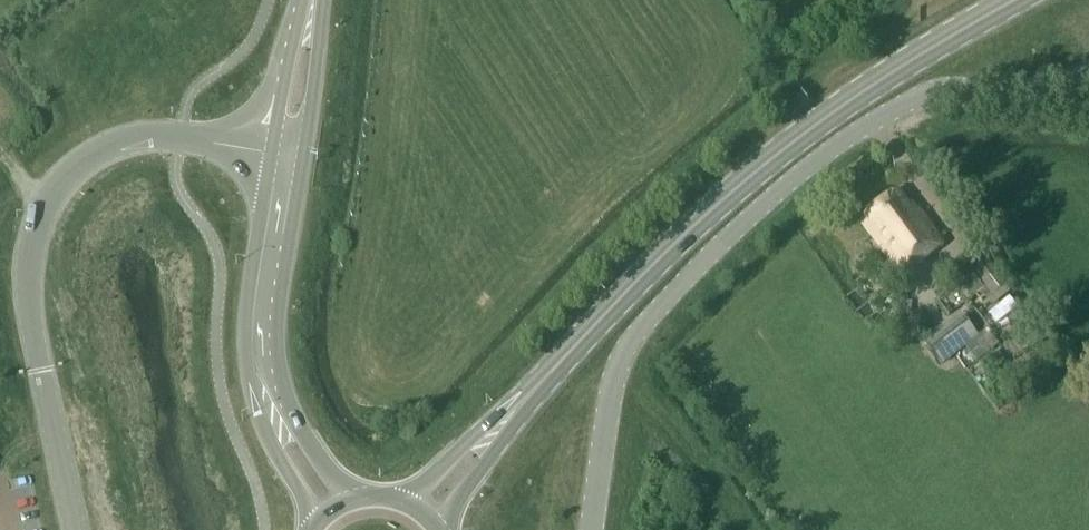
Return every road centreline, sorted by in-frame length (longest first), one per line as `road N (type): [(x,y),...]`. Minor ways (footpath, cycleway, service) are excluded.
road 1 (unclassified): [(592,529),(622,356),(746,220),(849,136),(930,89),(1028,91),(1088,68)]
road 2 (primary): [(529,395),(685,233),(780,151),(1013,0)]
road 3 (tertiary): [(74,529),(32,330),(26,270),(36,211),(66,169),(118,140),(181,136),(273,150)]
road 4 (secondary): [(273,150),(248,299),(247,369),(275,451),(316,521)]
road 5 (secondary): [(349,498),(304,432),(280,368),(279,305),(305,155)]
road 6 (primary): [(529,395),(505,407),(404,499)]
road 7 (primary): [(440,528),(521,418),(529,395)]
road 8 (secondary): [(305,155),(322,0)]
road 9 (secondary): [(305,0),(273,150)]

